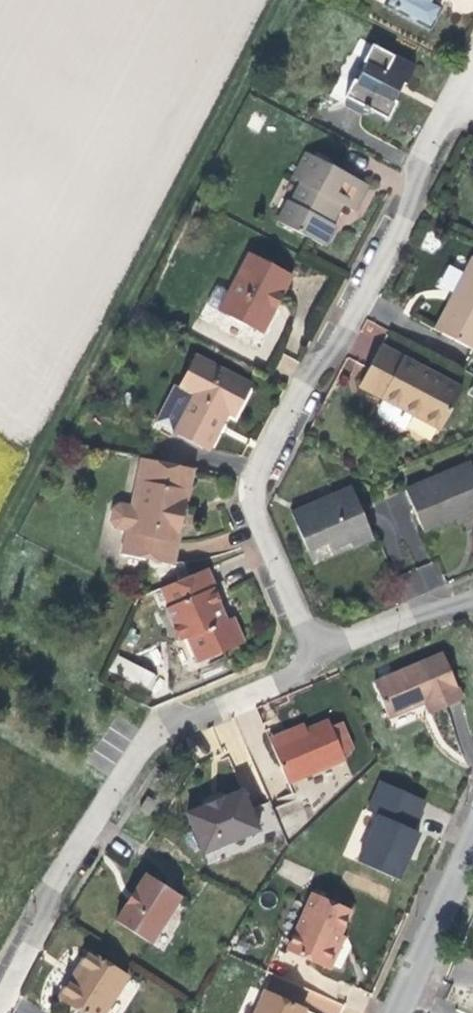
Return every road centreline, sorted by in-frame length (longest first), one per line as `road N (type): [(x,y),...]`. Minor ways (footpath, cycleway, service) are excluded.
road 1 (residential): [(314,651),(253,501),(260,449),(362,312),(462,104)]
road 2 (track): [(0,537),(283,0)]
road 3 (residential): [(314,651),(155,731),(52,889),(0,1008)]
road 4 (residential): [(399,1012),(472,844)]
road 5 (residential): [(472,596),(314,651)]

